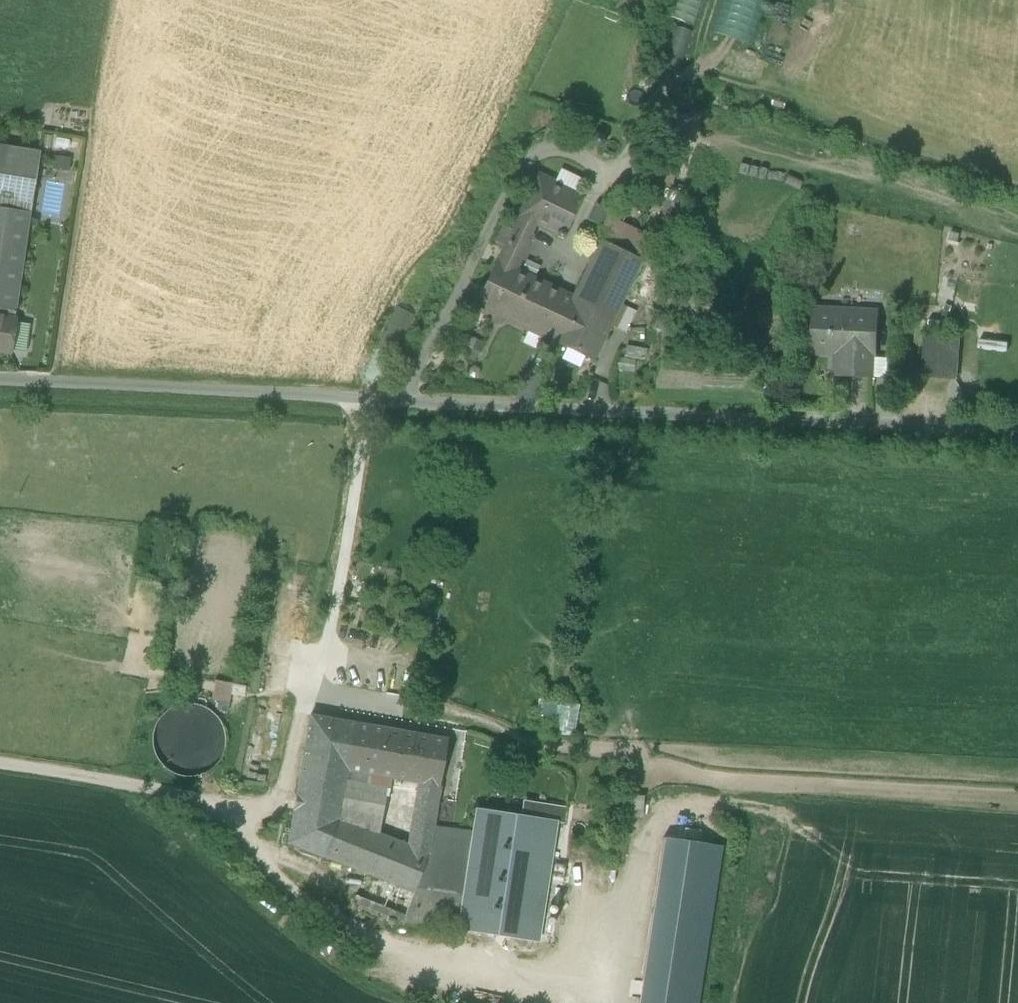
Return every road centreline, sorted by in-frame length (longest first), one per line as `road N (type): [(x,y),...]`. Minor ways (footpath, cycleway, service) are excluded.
road 1 (unclassified): [(1017,430),(0,382)]
road 2 (track): [(364,399),(330,650)]
road 3 (track): [(135,784),(0,764)]

